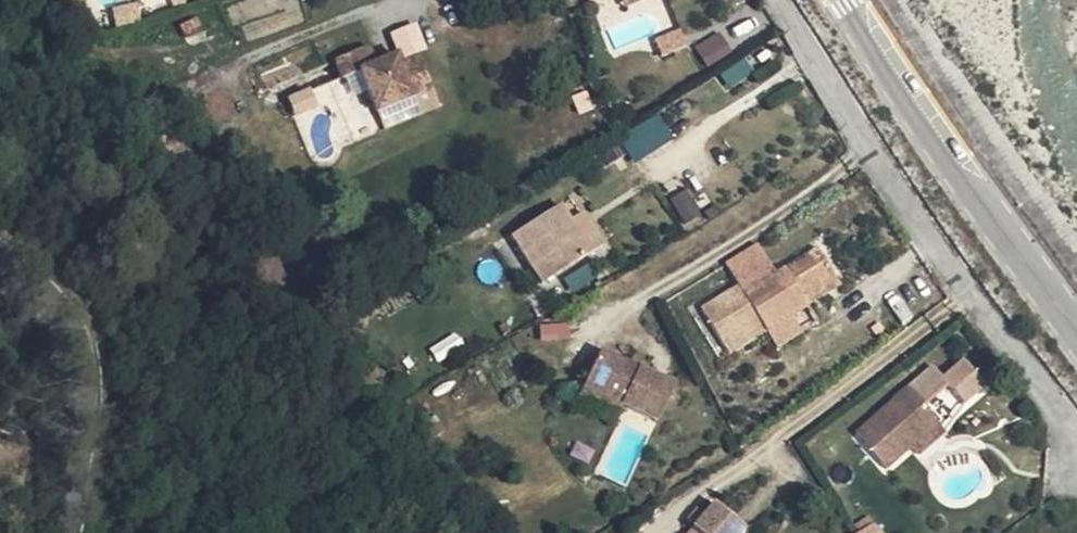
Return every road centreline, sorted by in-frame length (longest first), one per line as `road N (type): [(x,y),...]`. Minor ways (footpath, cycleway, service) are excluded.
road 1 (tertiary): [(1076,326),(854,0)]
road 2 (tertiary): [(0,266),(60,336),(71,407),(44,532)]

